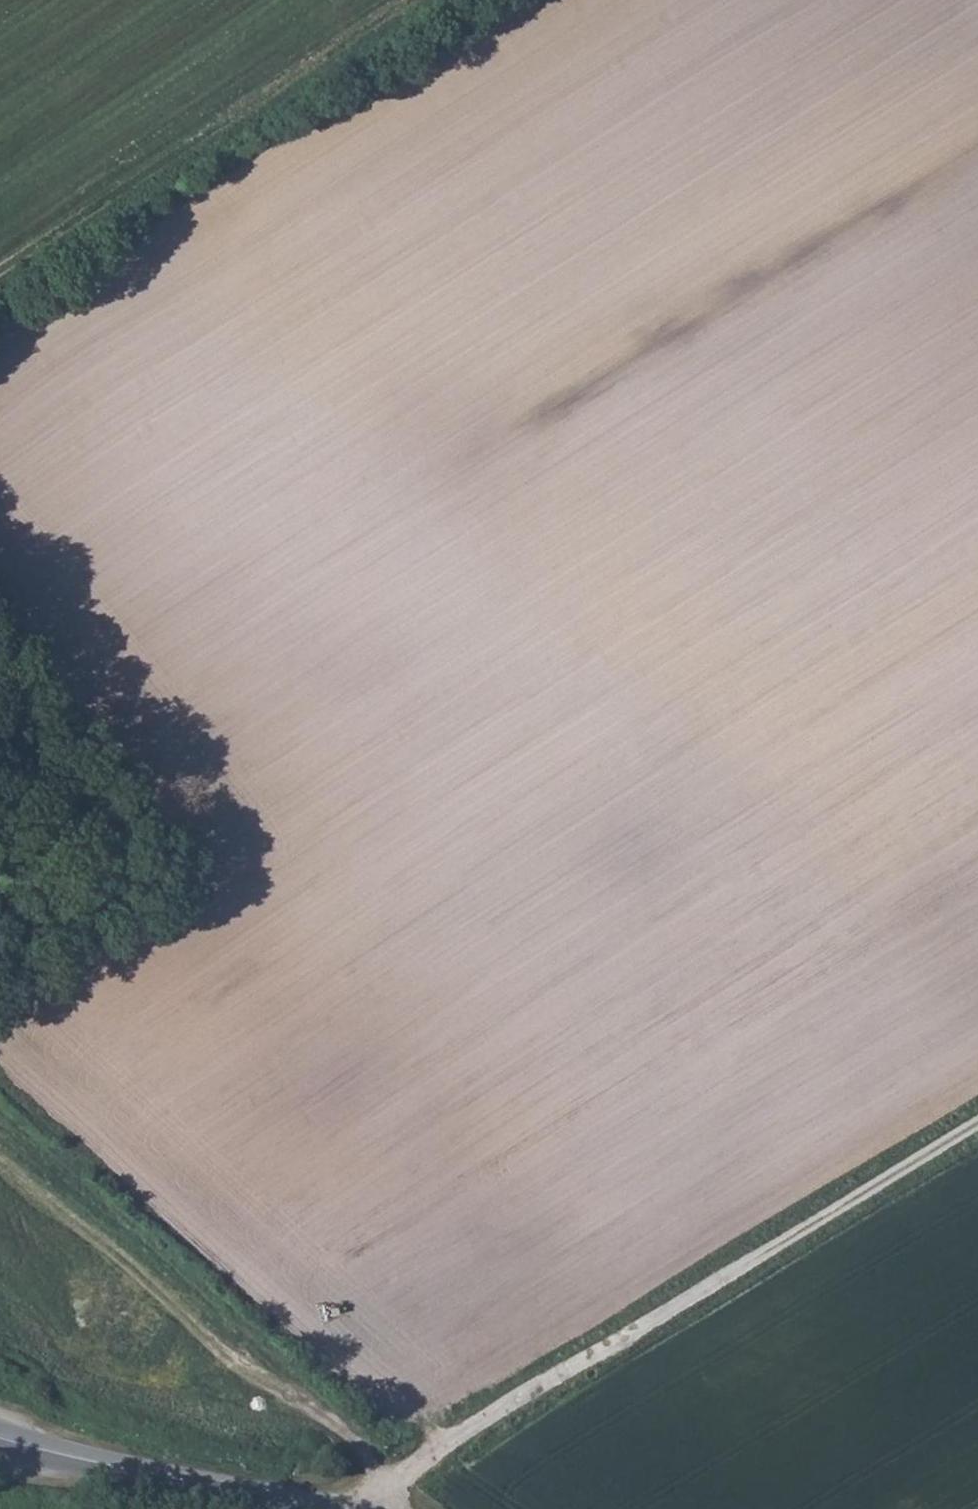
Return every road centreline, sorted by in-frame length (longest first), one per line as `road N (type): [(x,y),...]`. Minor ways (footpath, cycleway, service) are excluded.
road 1 (track): [(977,1122),(429,1450),(387,1481),(369,1508)]
road 2 (track): [(387,1481),(0,1149)]
road 3 (tertiary): [(312,1508),(101,1468),(0,1438)]

